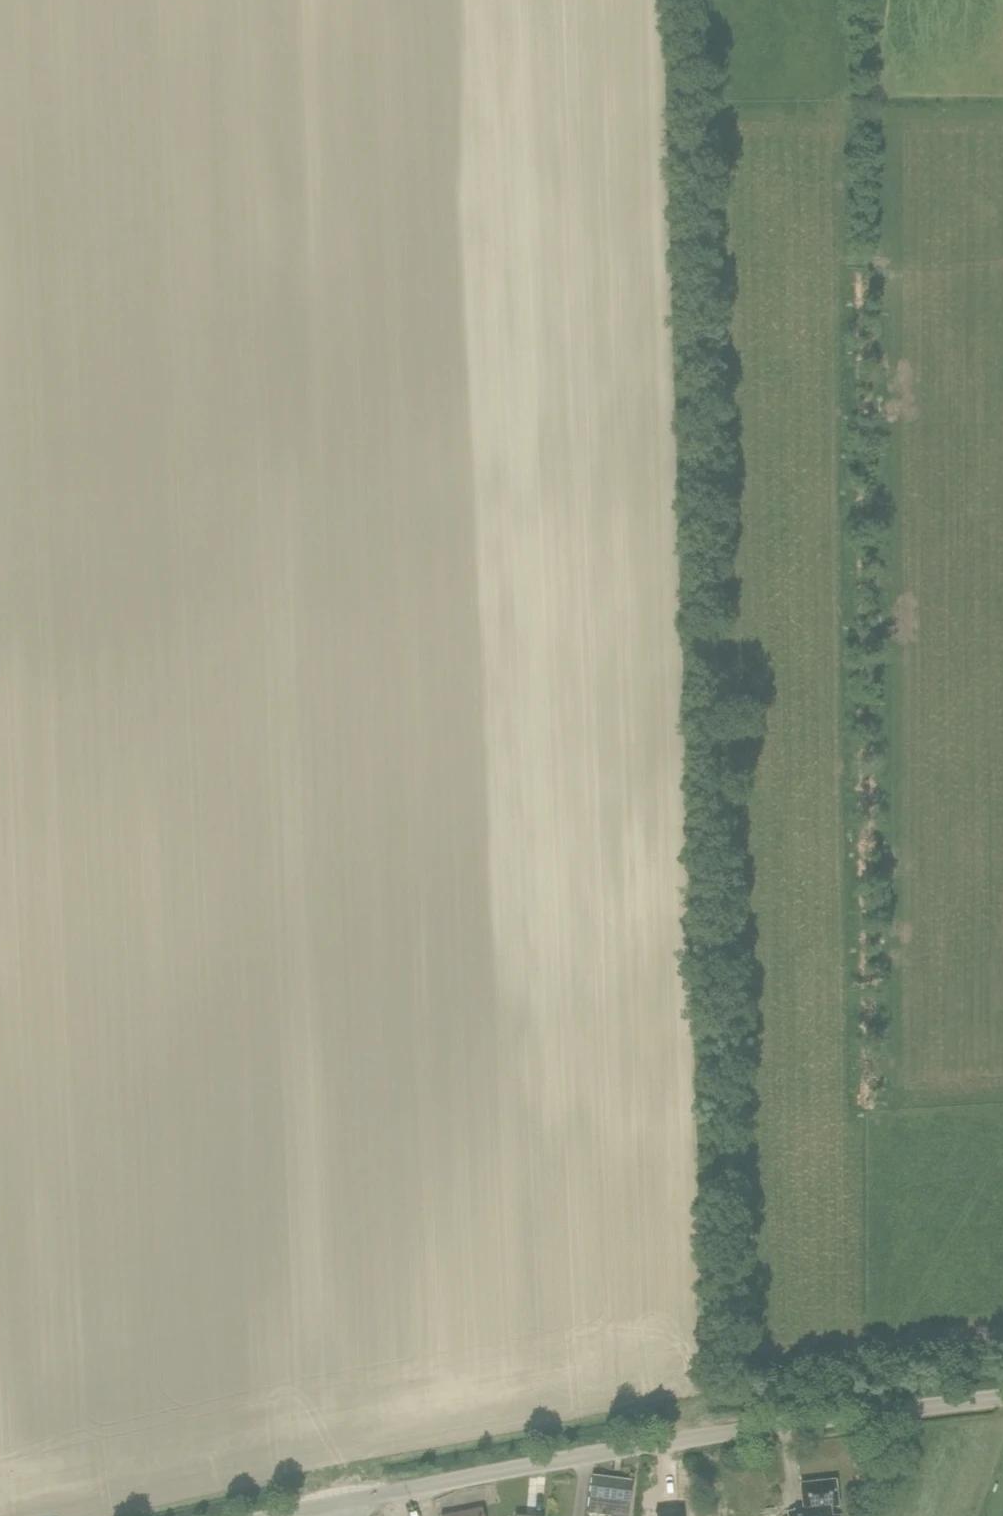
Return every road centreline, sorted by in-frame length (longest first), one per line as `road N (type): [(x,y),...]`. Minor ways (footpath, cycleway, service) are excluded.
road 1 (tertiary): [(349,1506),(754,1427),(1002,1397)]

